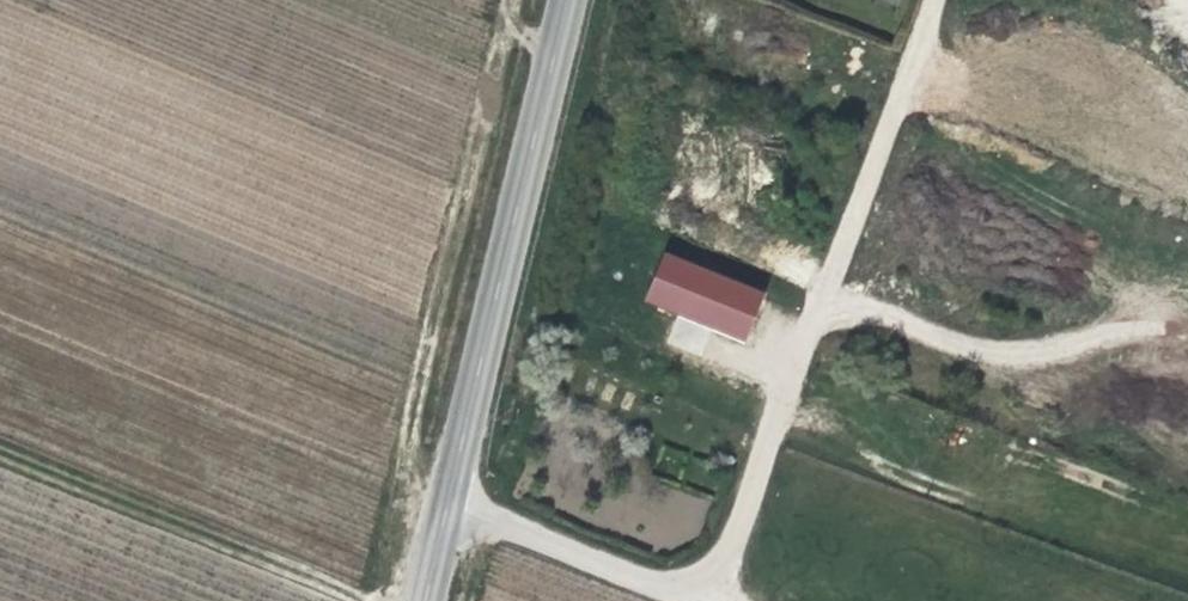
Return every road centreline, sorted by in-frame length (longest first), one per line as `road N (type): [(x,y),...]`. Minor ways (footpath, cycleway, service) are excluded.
road 1 (track): [(709,600),(442,502),(413,488),(401,461),(429,302),(506,0)]
road 2 (track): [(933,0),(701,597)]
road 3 (tertiary): [(420,600),(570,0)]

